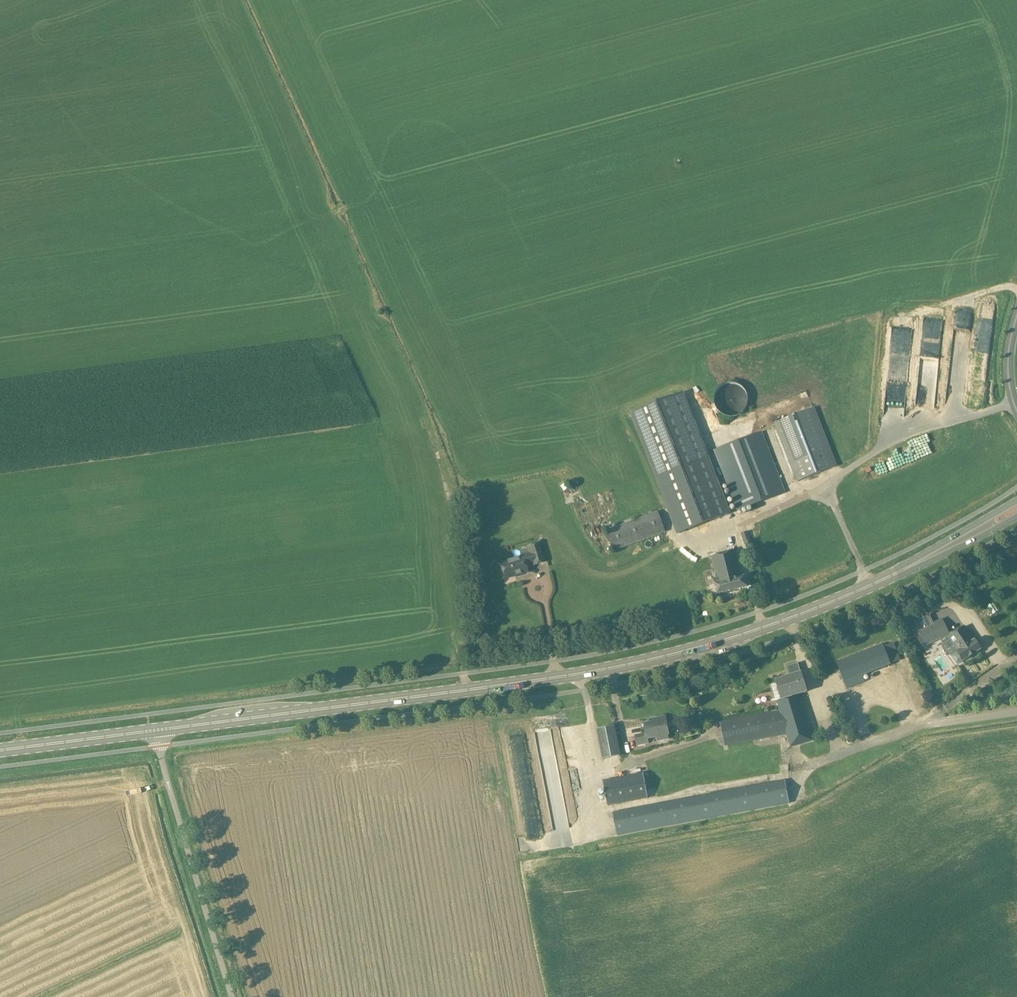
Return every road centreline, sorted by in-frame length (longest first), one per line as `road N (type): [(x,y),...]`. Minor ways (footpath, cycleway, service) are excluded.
road 1 (primary): [(951,546),(789,619),(633,664),(155,730)]
road 2 (unclassified): [(233,996),(155,730)]
road 3 (primary): [(155,730),(0,750)]

